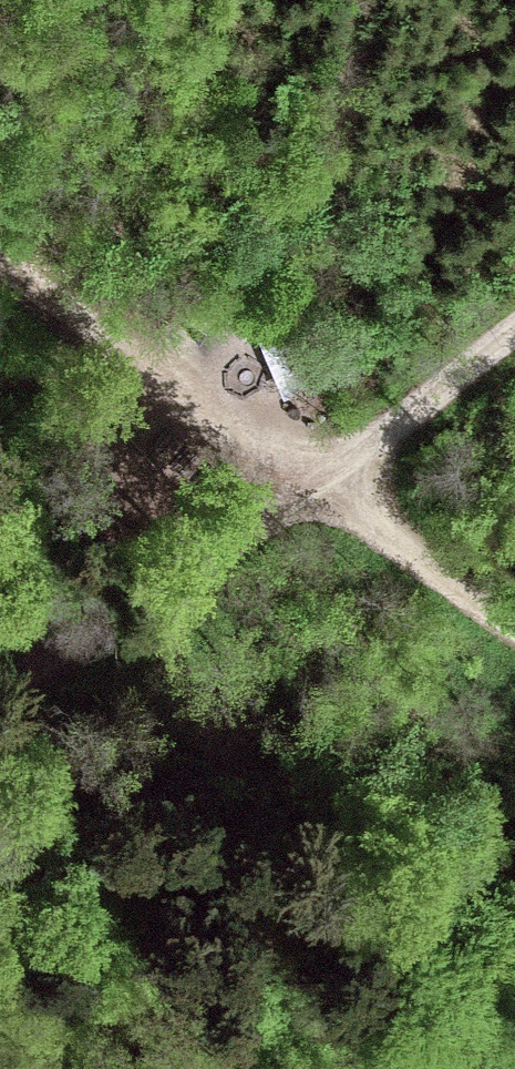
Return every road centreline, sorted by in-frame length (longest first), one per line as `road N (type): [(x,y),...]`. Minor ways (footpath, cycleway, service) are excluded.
road 1 (track): [(339,478),(128,601),(0,692)]
road 2 (track): [(0,278),(339,478)]
road 3 (track): [(339,478),(451,589),(514,635)]
road 4 (track): [(514,331),(339,478)]

